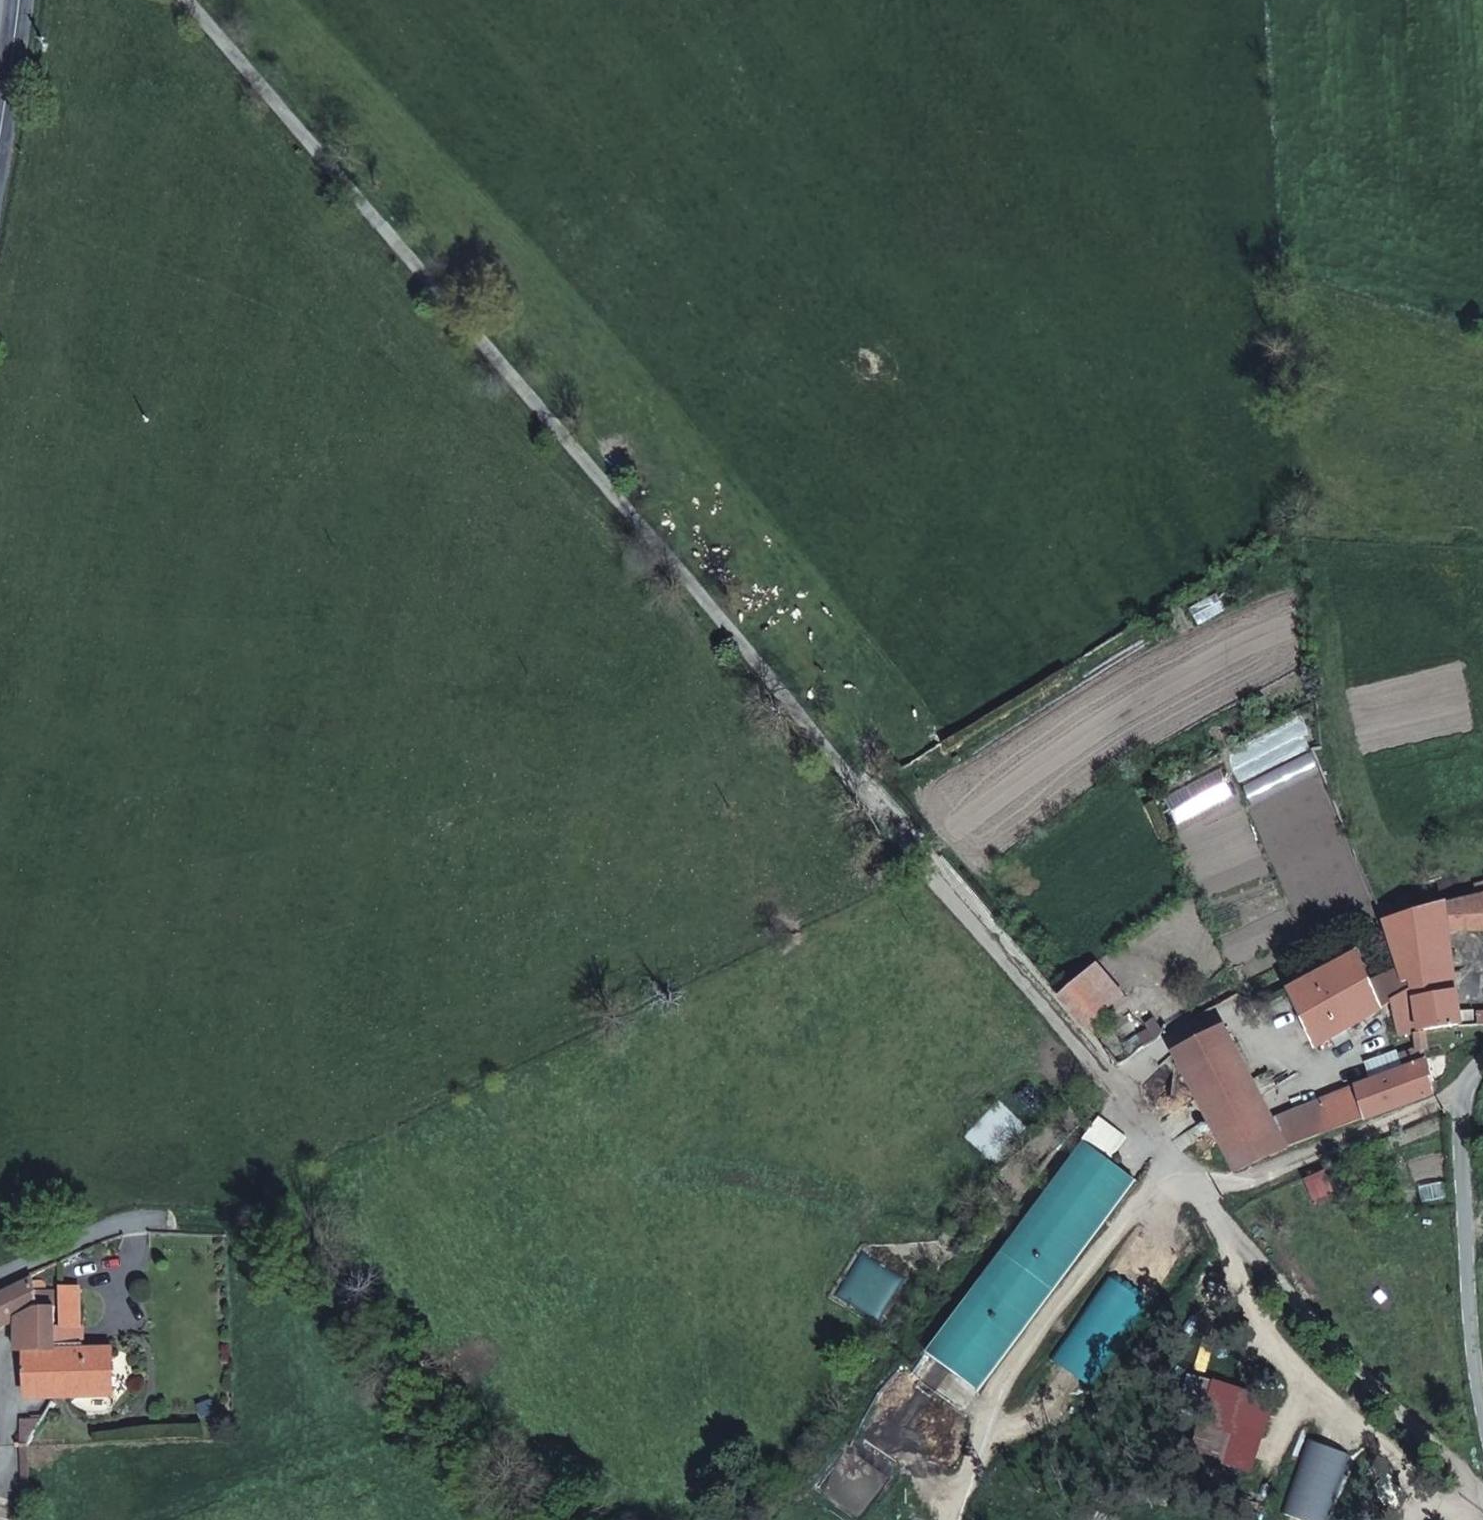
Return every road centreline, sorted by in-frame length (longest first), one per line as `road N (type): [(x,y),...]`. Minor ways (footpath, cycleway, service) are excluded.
road 1 (unclassified): [(183,0),(1229,1205)]
road 2 (track): [(1468,1092),(1229,1205),(1482,1506)]
road 3 (unclassified): [(1482,1072),(1468,1092),(1461,1163),(1482,1371)]
road 4 (secondary): [(18,0),(0,129)]

